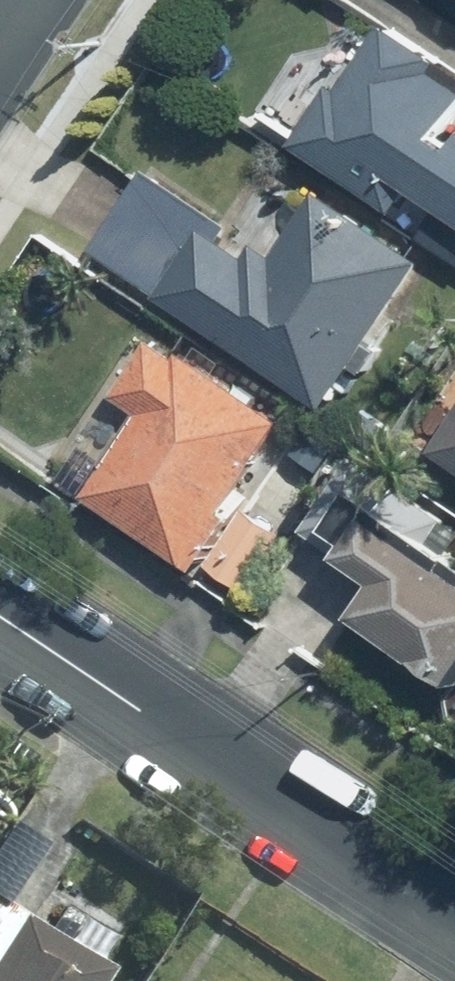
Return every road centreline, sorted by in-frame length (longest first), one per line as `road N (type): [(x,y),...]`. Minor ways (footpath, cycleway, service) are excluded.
road 1 (residential): [(0,616),(454,917)]

